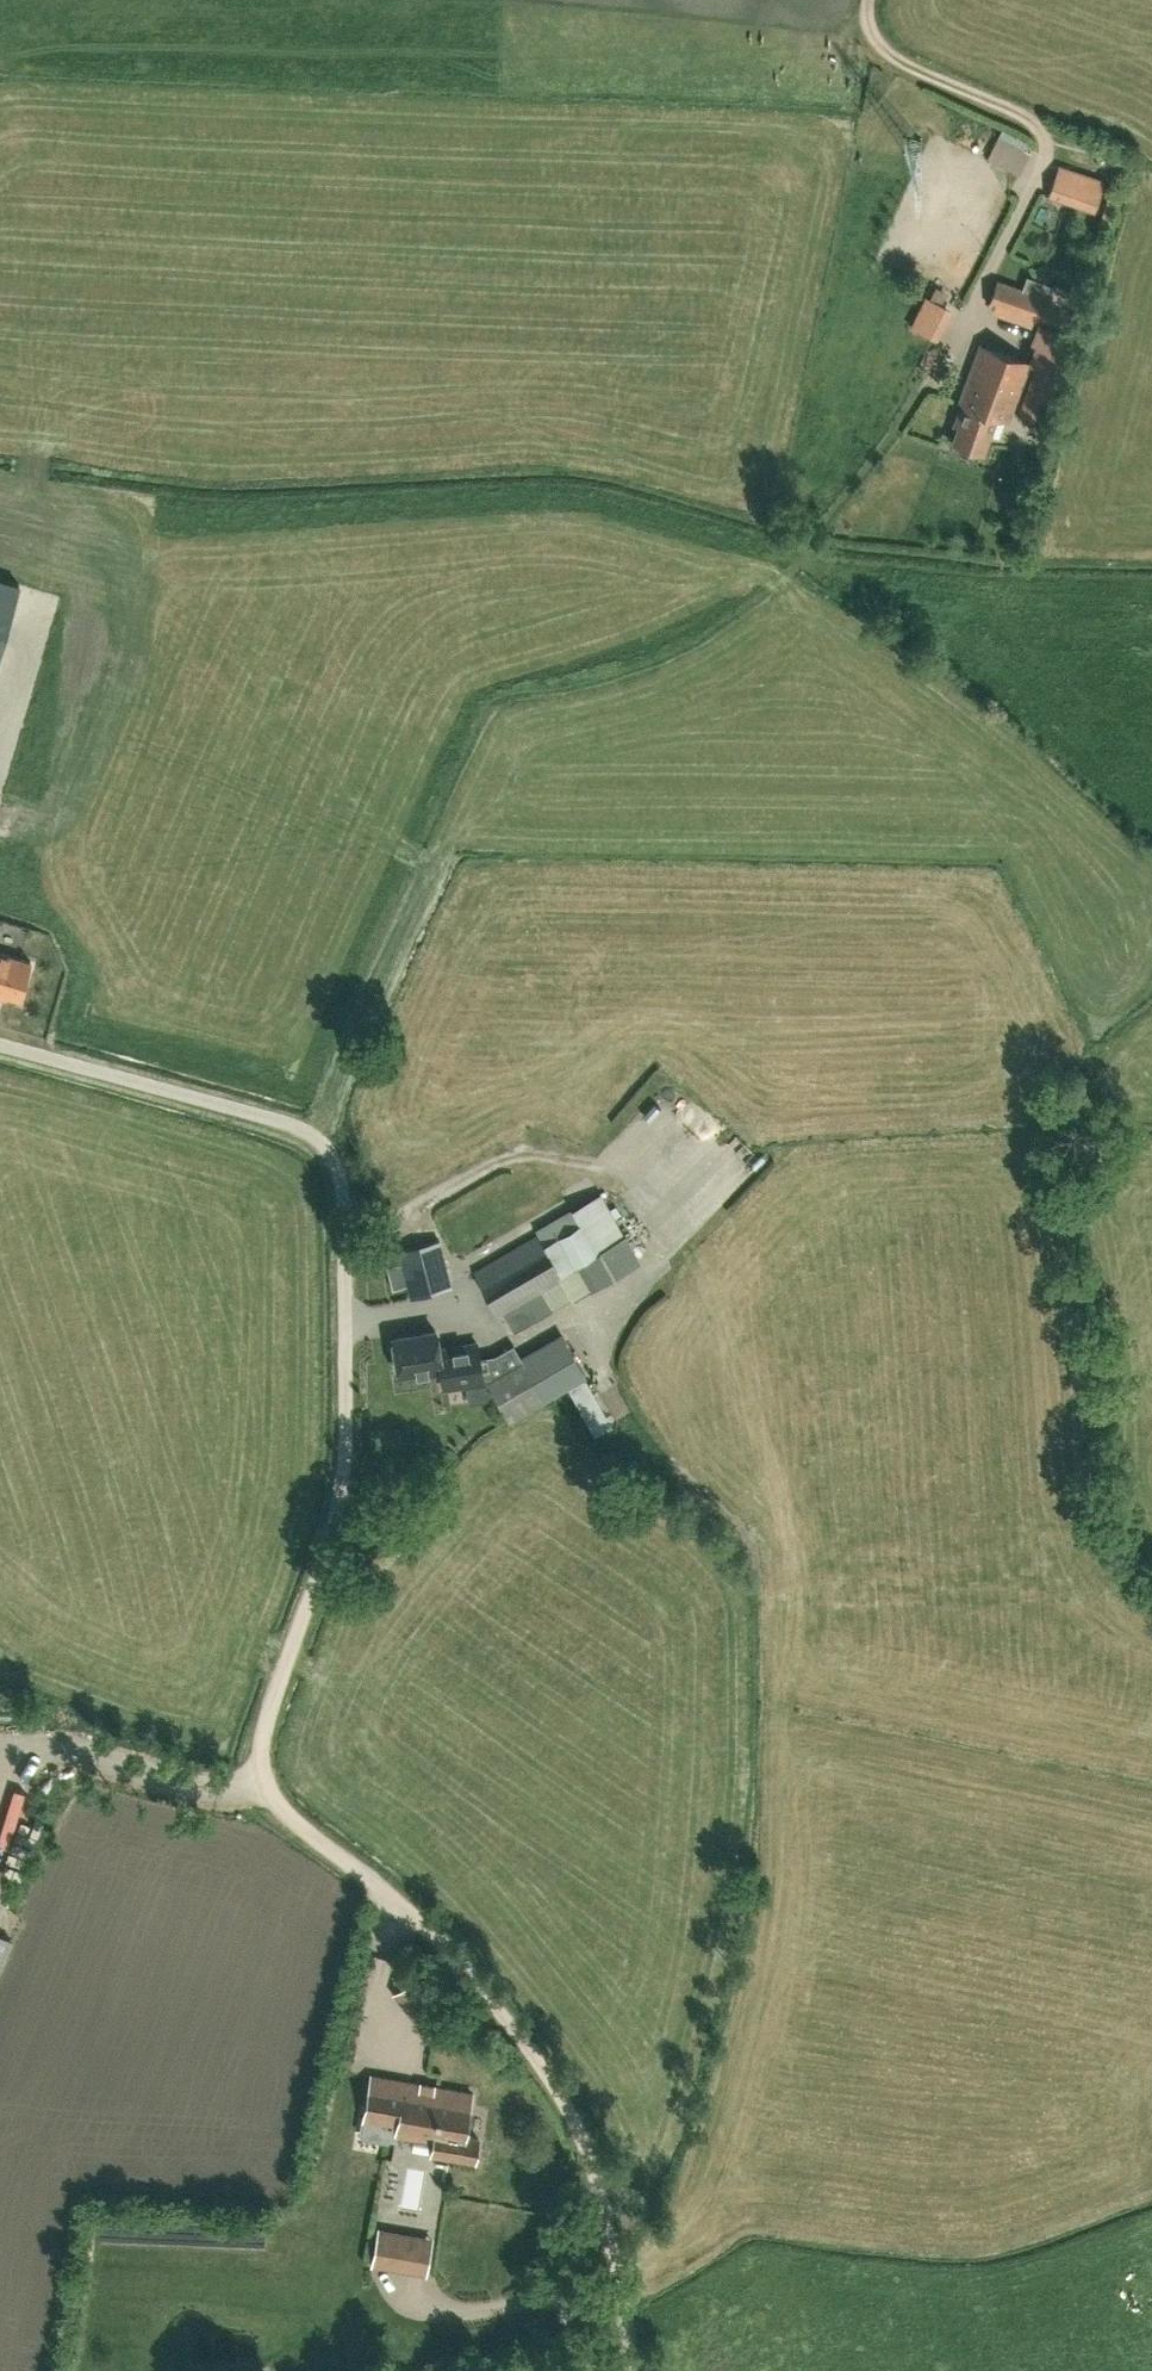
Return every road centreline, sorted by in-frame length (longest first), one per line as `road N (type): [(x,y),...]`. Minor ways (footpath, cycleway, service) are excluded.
road 1 (track): [(638,2370),(598,2185),(575,2117),(543,2064),(414,1916),(291,1819),(271,1793),(266,1737),(345,1472)]
road 2 (unclassified): [(345,1472),(347,1241),(341,1172),(329,1150),(305,1131),(0,1048)]

